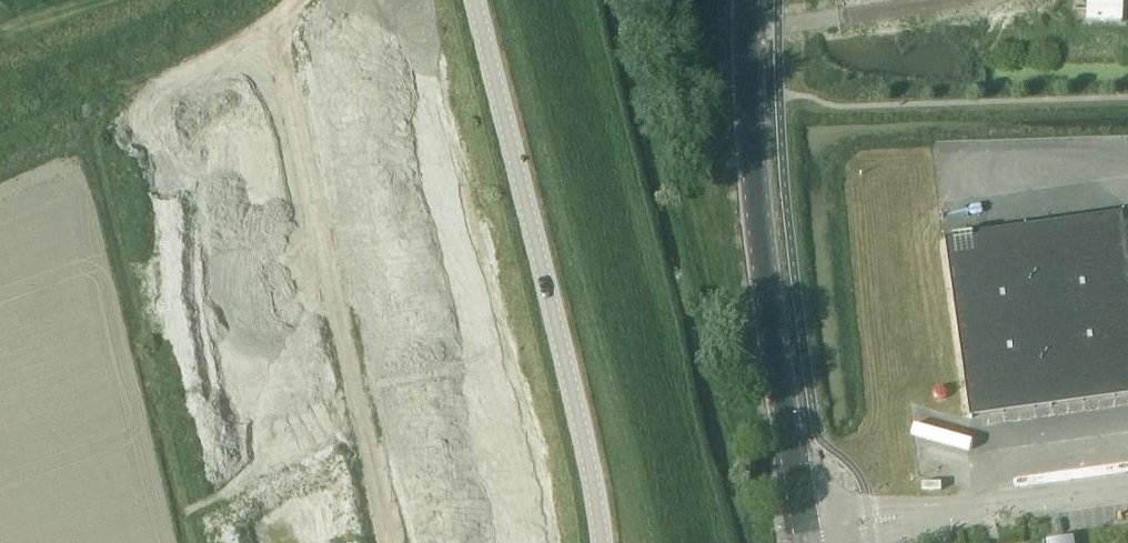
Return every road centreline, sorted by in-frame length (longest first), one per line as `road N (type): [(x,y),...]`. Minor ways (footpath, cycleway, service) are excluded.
road 1 (unclassified): [(471,0),(589,445),(602,542)]
road 2 (primary): [(805,542),(761,254),(750,0)]

